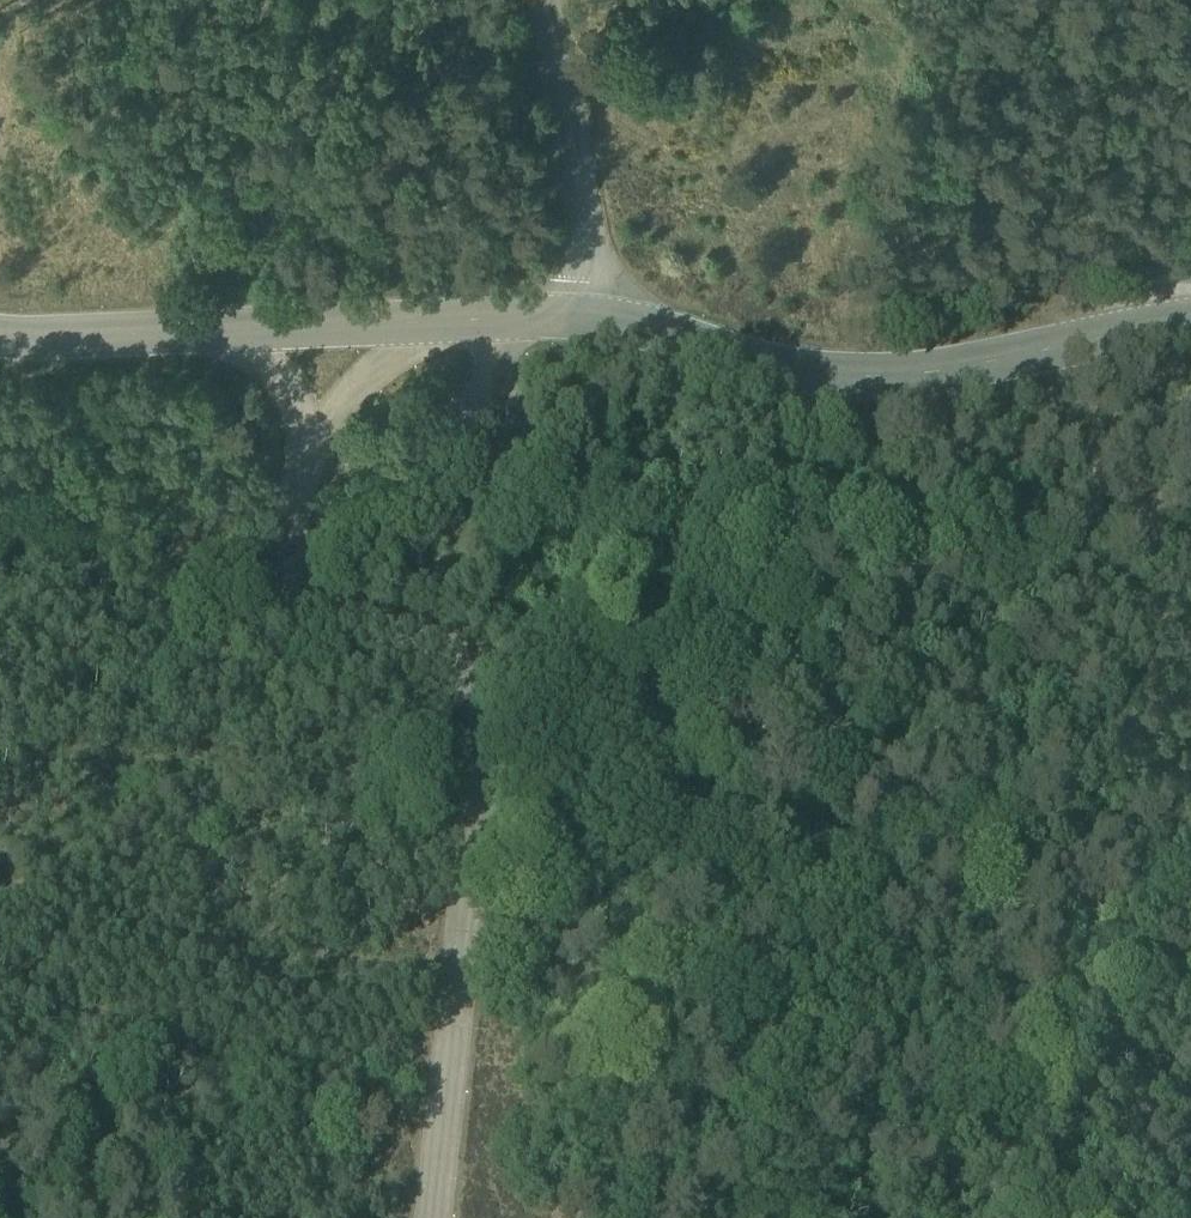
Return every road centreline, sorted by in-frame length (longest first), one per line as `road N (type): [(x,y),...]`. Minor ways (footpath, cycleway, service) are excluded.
road 1 (track): [(462,865),(668,831),(735,1217)]

